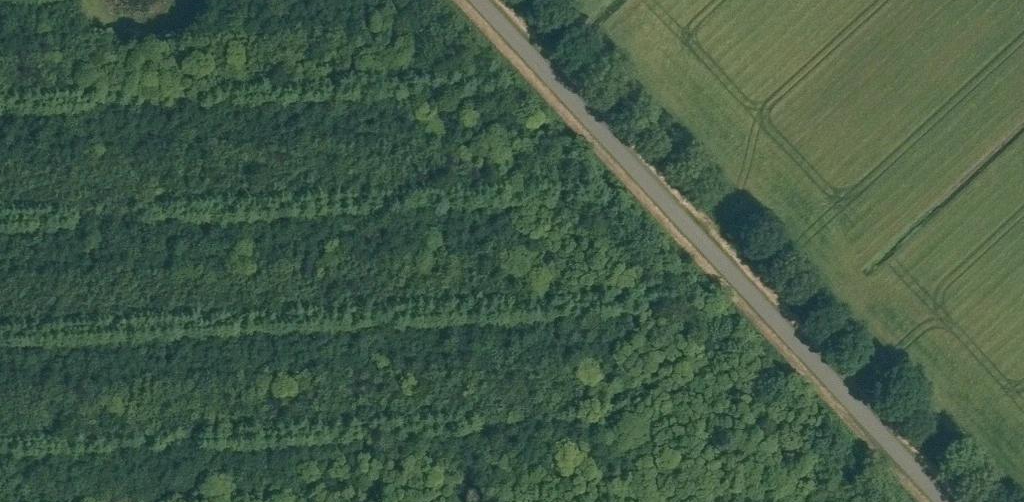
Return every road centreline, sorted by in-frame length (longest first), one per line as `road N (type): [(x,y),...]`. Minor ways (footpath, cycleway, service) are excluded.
road 1 (unclassified): [(943,501),(479,0)]

